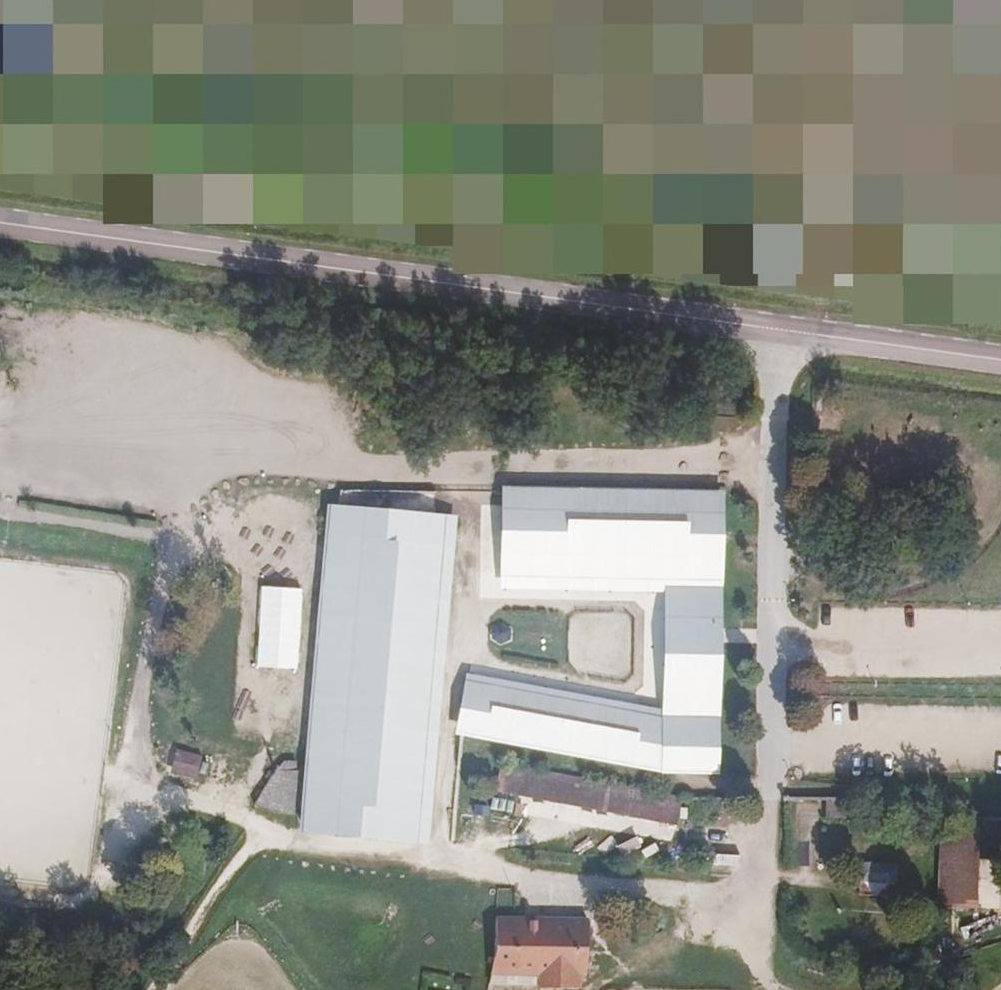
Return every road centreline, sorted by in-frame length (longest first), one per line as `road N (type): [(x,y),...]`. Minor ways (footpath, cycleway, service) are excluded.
road 1 (secondary): [(0,223),(1000,361)]
road 2 (track): [(0,451),(367,467),(776,461)]
road 3 (track): [(265,830),(555,881),(758,897)]
road 4 (track): [(0,894),(77,904),(91,898),(112,861),(128,784),(265,830)]
road 5 (track): [(128,784),(164,586),(188,549),(231,538)]
road 6 (track): [(265,830),(152,989)]

